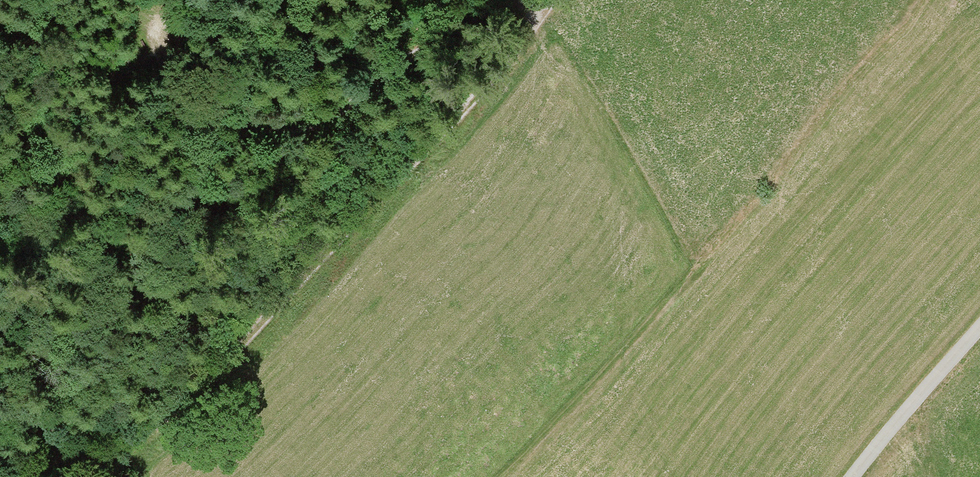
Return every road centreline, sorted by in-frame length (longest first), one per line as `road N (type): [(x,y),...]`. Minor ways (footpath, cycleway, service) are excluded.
road 1 (track): [(555,0),(460,114),(176,409),(124,444),(30,476)]
road 2 (track): [(161,16),(168,71),(214,119),(289,127),(338,114),(386,72),(488,16),(524,2),(547,11)]
road 3 (track): [(855,476),(979,330)]

